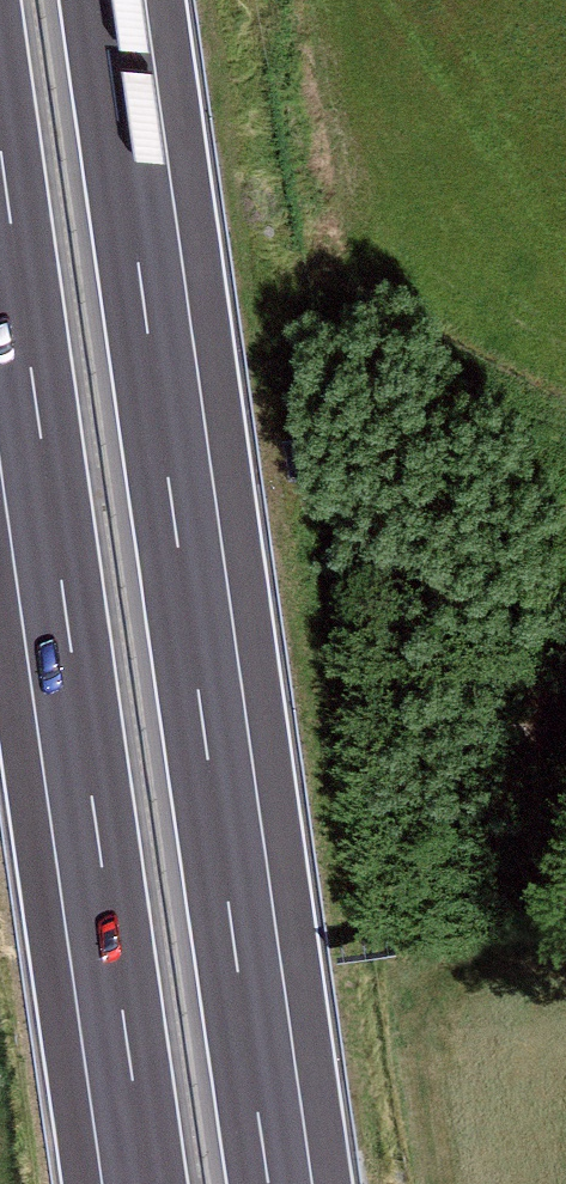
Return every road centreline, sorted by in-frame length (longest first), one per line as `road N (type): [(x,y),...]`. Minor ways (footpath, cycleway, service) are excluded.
road 1 (motorway): [(269,1183),(101,0)]
road 2 (motorway): [(0,151),(147,1183)]

